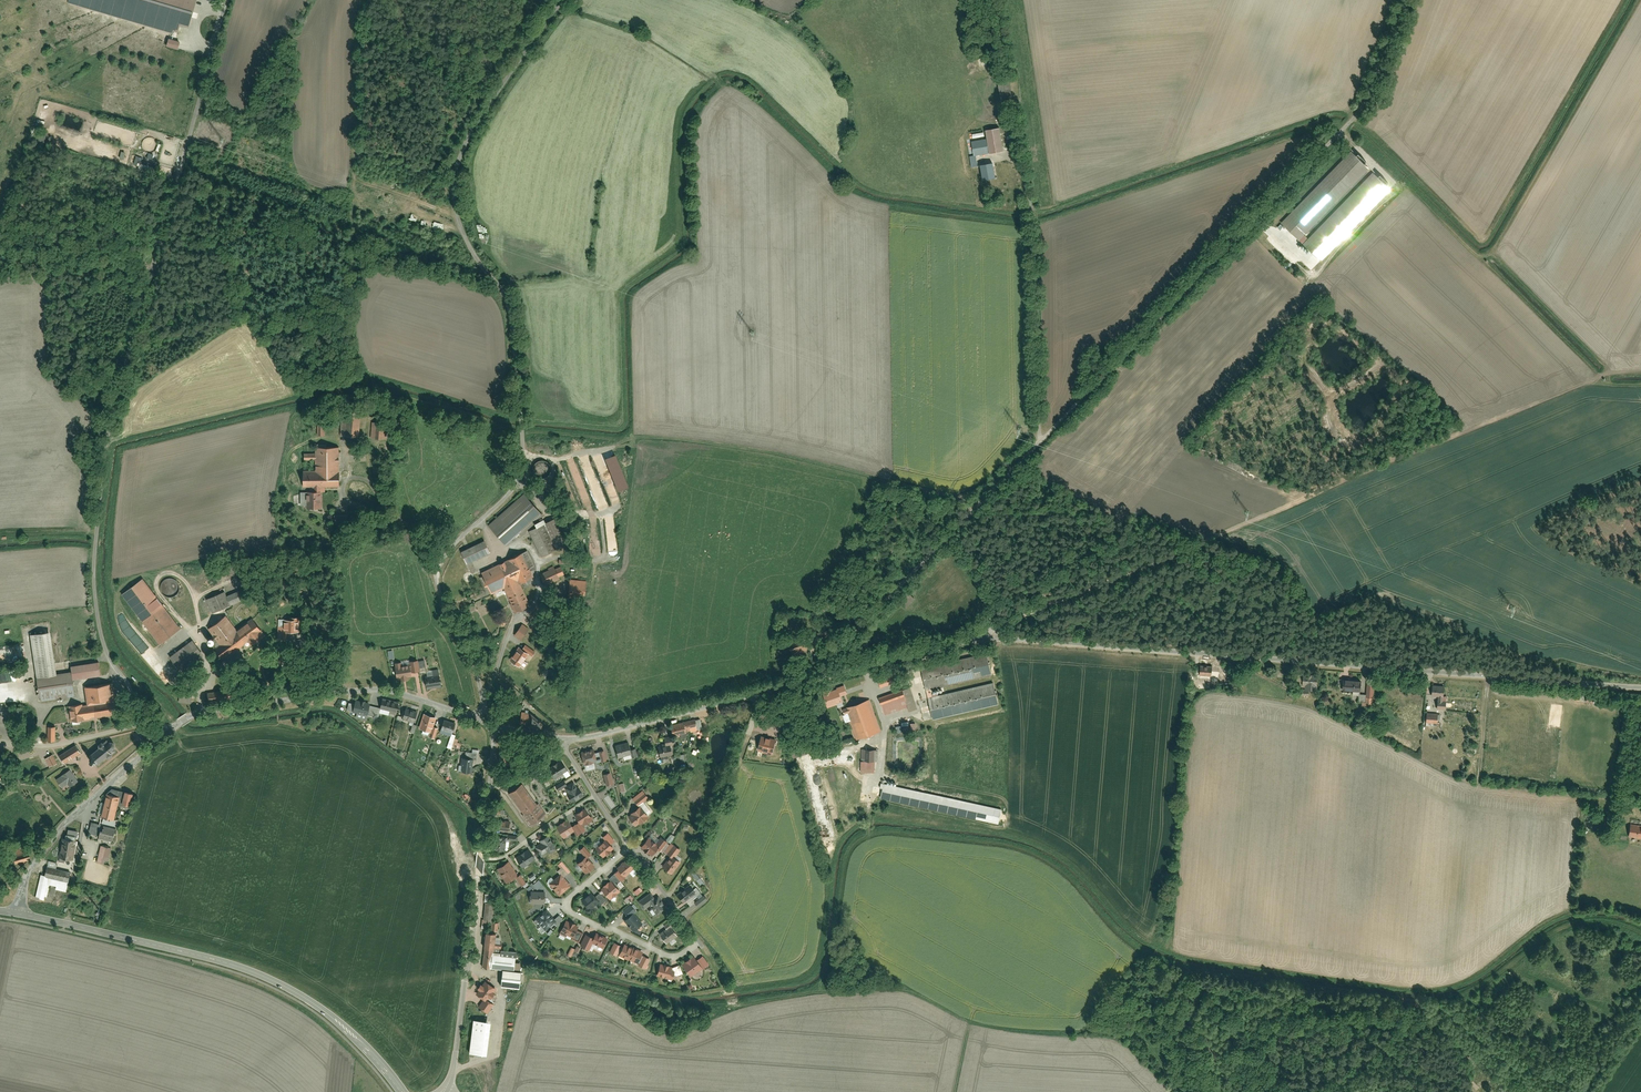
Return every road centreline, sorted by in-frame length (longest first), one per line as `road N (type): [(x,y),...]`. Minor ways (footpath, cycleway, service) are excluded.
road 1 (unclassified): [(1640,688),(1021,640),(950,646),(815,680)]
road 2 (residential): [(815,680),(1353,119),(1375,81)]
road 3 (residential): [(561,0),(472,131),(455,184),(465,238),(509,306),(522,429),(514,486),(452,548),(437,576),(477,672),(482,719)]
road 4 (track): [(138,726),(98,619),(103,473),(228,0)]
road 5 (track): [(989,640),(1024,616),(1610,372)]
road 6 (tertiary): [(18,914),(259,974),(335,1019),(403,1091)]
road 7 (residential): [(172,730),(205,711),(373,689),(482,719)]
road 8 (residential): [(630,846),(699,941),(671,956),(604,929),(569,910),(584,886)]
road 9 (unclassified): [(815,680),(565,739)]
road 10 (residential): [(18,914),(29,874),(61,829),(172,730)]
road 11 (residential): [(481,859),(454,1064),(442,1091)]
road 12 (unclassified): [(0,742),(51,746),(138,726),(172,730)]
road 13 (residential): [(595,796),(508,855),(481,859)]

